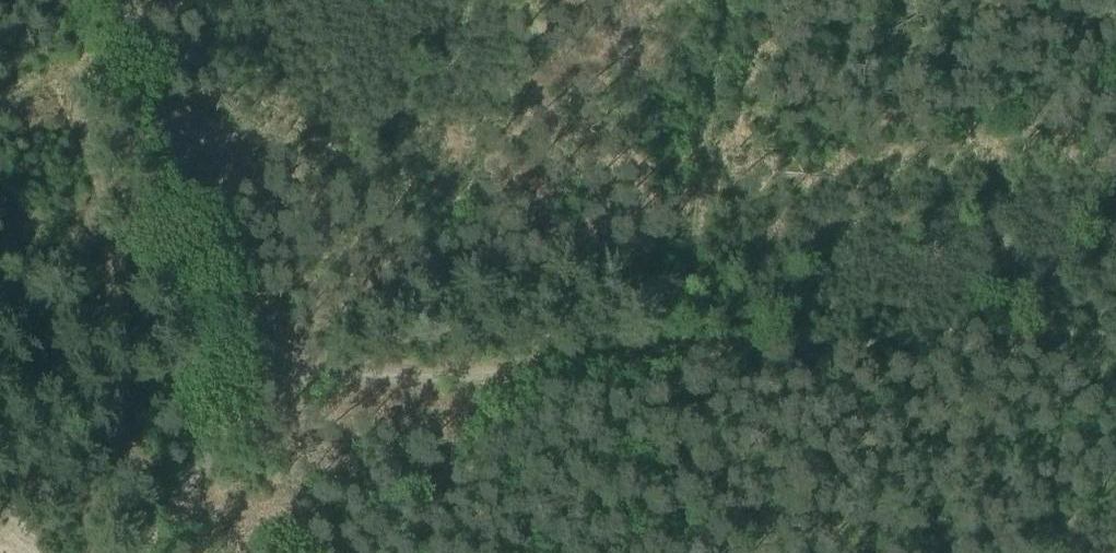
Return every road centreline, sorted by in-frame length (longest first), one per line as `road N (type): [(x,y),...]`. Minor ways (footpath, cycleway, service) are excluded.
road 1 (track): [(141,552),(265,368),(681,345),(672,552)]
road 2 (track): [(265,368),(137,0)]
road 3 (track): [(727,0),(681,345)]

